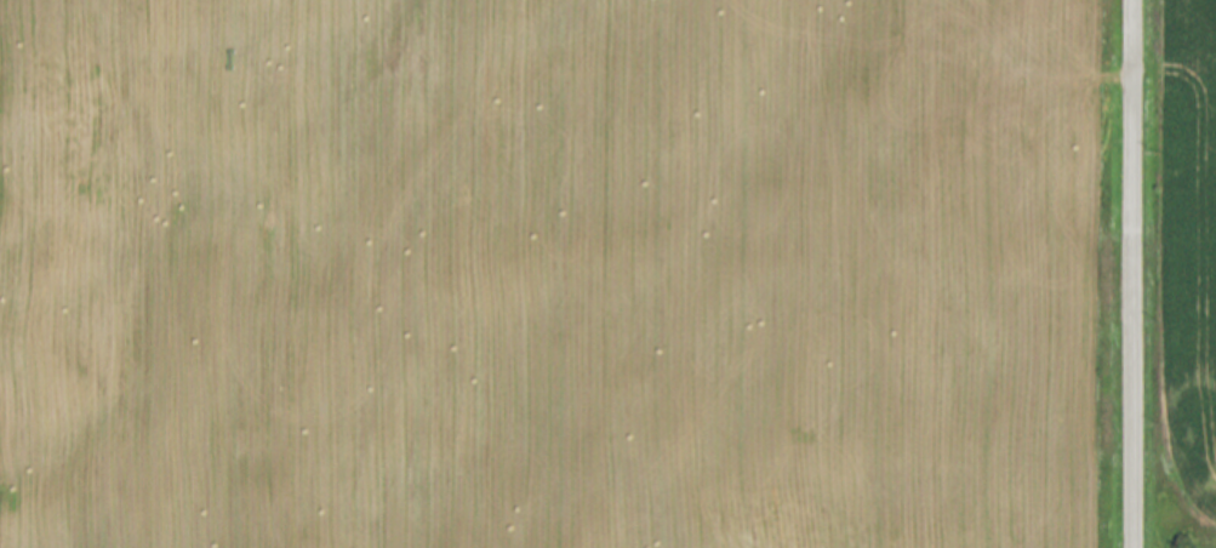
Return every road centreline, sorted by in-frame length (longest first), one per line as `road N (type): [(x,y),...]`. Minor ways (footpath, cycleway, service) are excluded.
road 1 (residential): [(1130,547),(1130,0)]

